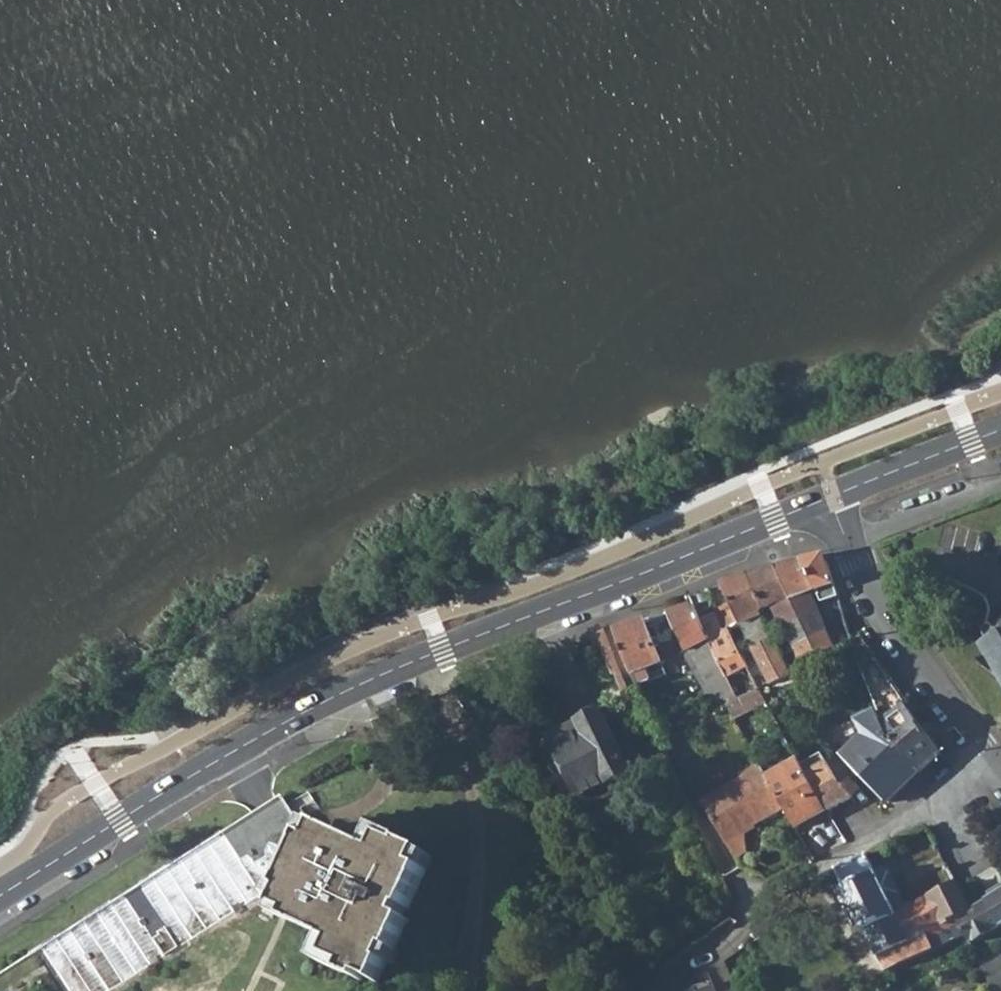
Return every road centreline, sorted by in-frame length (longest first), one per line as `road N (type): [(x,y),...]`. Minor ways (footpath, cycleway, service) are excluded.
road 1 (secondary): [(0,897),(118,819),(344,692),(829,496)]
road 2 (residential): [(829,496),(866,588),(1000,774)]
road 3 (secondary): [(829,496),(1000,426)]

